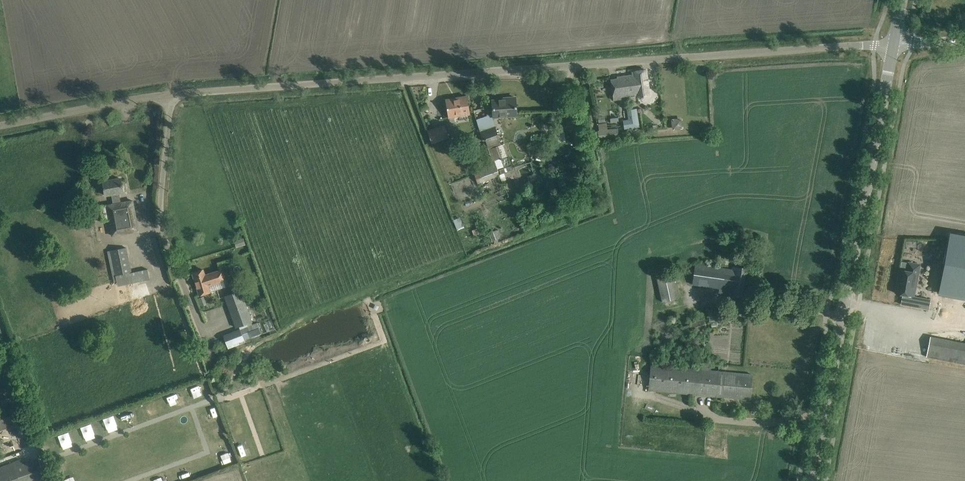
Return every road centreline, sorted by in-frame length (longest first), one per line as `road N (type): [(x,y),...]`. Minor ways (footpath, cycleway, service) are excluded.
road 1 (unclassified): [(171,95),(894,44)]
road 2 (unclassified): [(812,480),(894,44)]
road 3 (unclassified): [(0,125),(171,95)]
road 4 (unclassified): [(171,95),(161,216),(174,262)]

